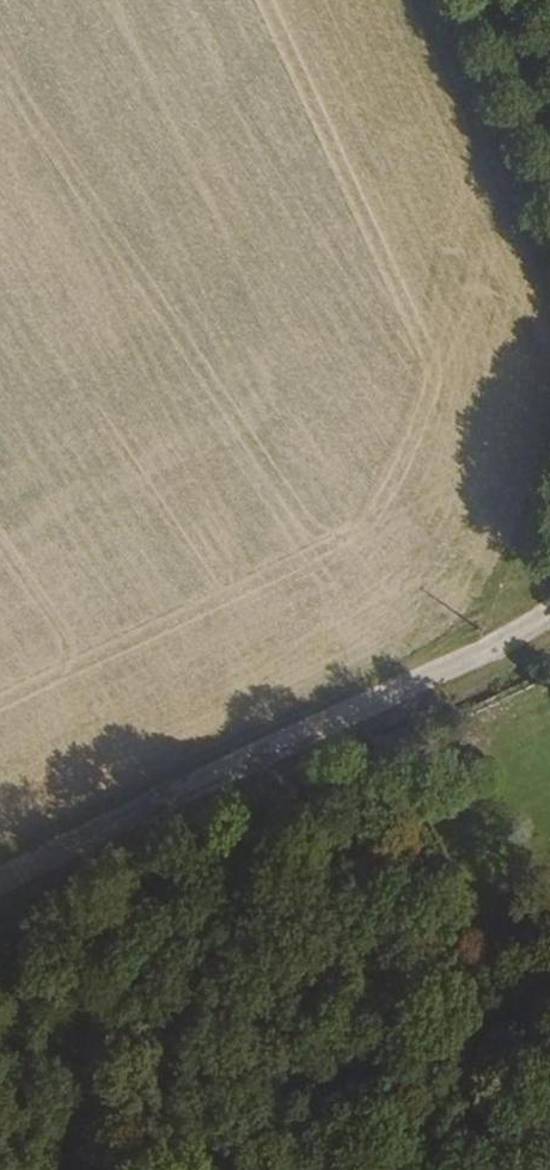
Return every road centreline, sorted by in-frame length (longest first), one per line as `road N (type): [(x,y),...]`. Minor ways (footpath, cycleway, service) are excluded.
road 1 (track): [(0,879),(549,619)]

